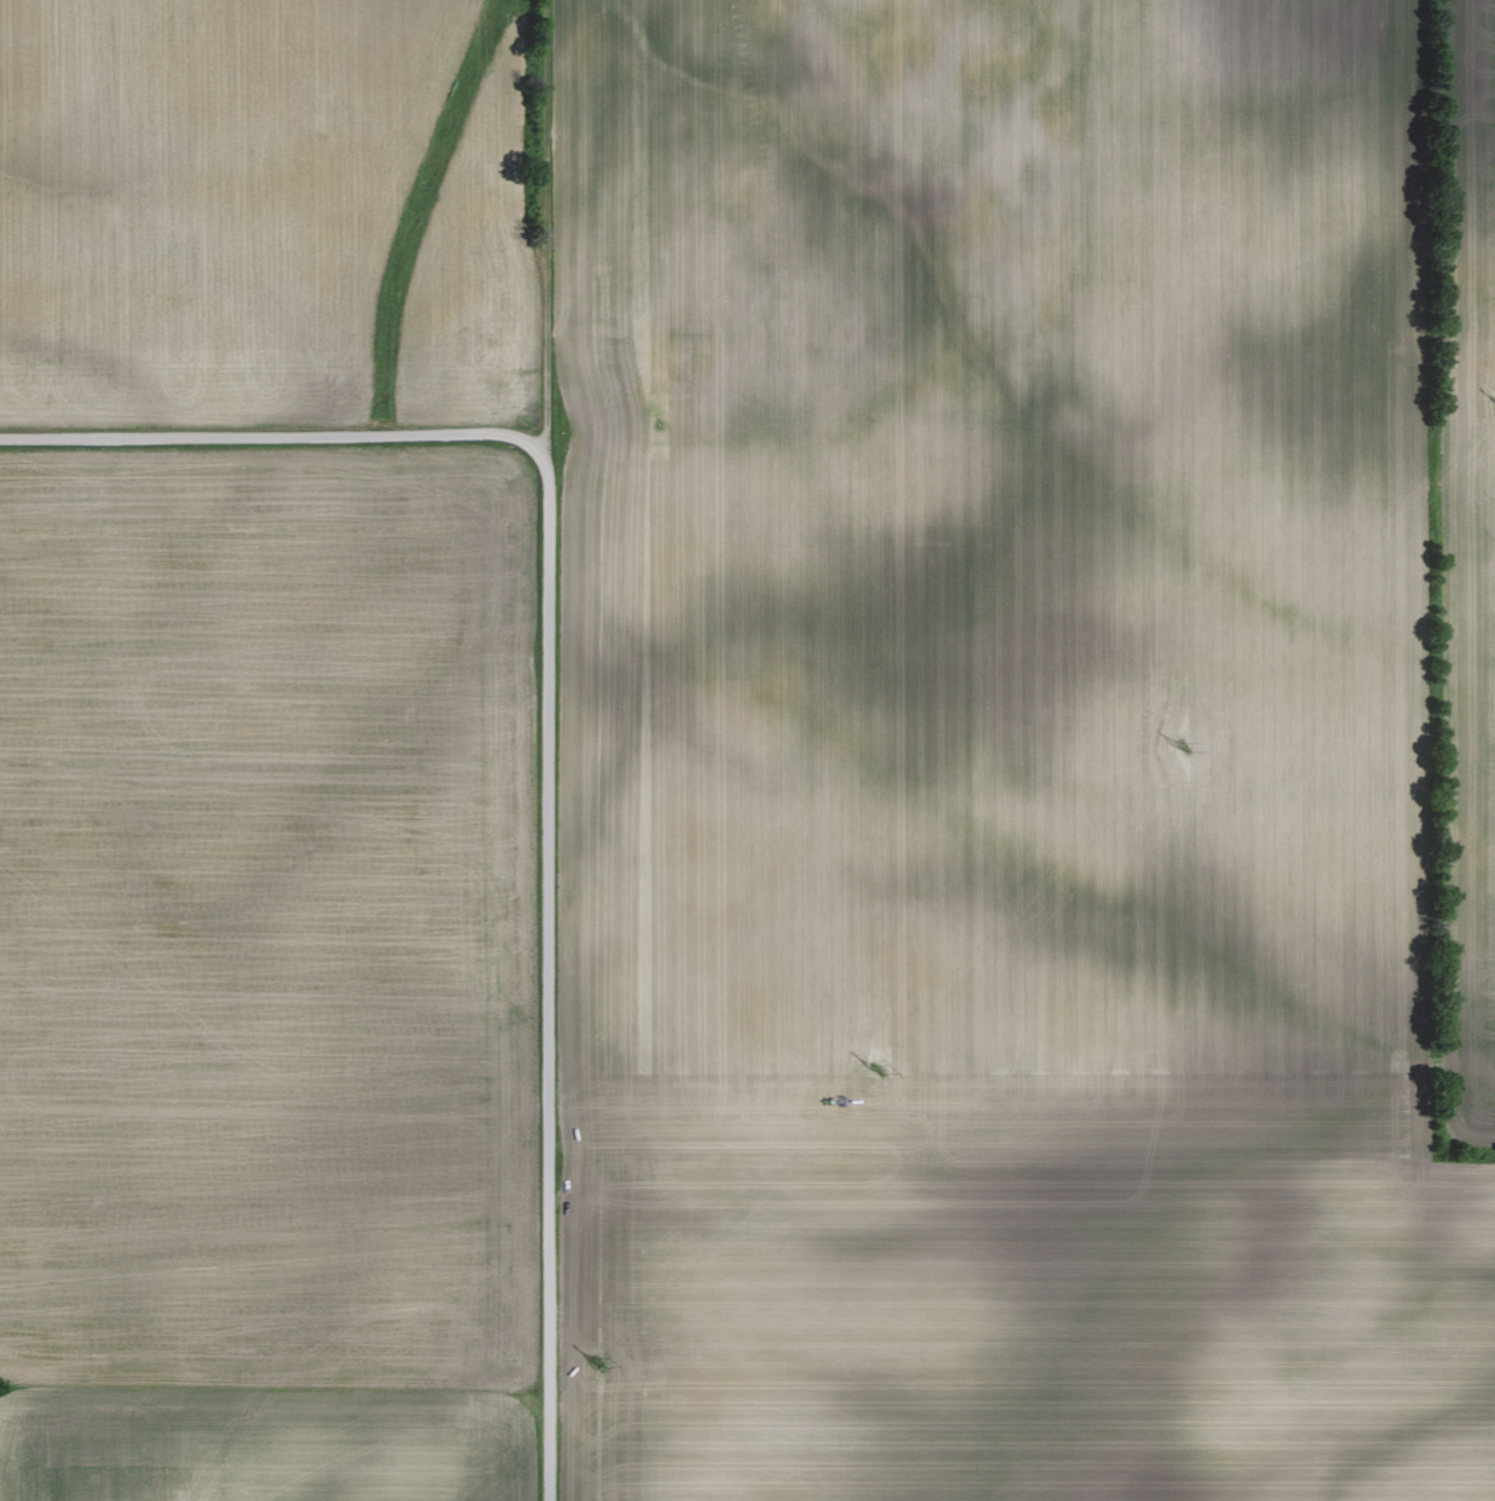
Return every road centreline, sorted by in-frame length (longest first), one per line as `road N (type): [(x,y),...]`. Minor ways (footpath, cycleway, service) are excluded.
road 1 (residential): [(549,1500),(547,488),(533,446)]
road 2 (residential): [(533,446),(484,432),(0,437)]
road 3 (residential): [(533,446),(544,420),(544,0)]

